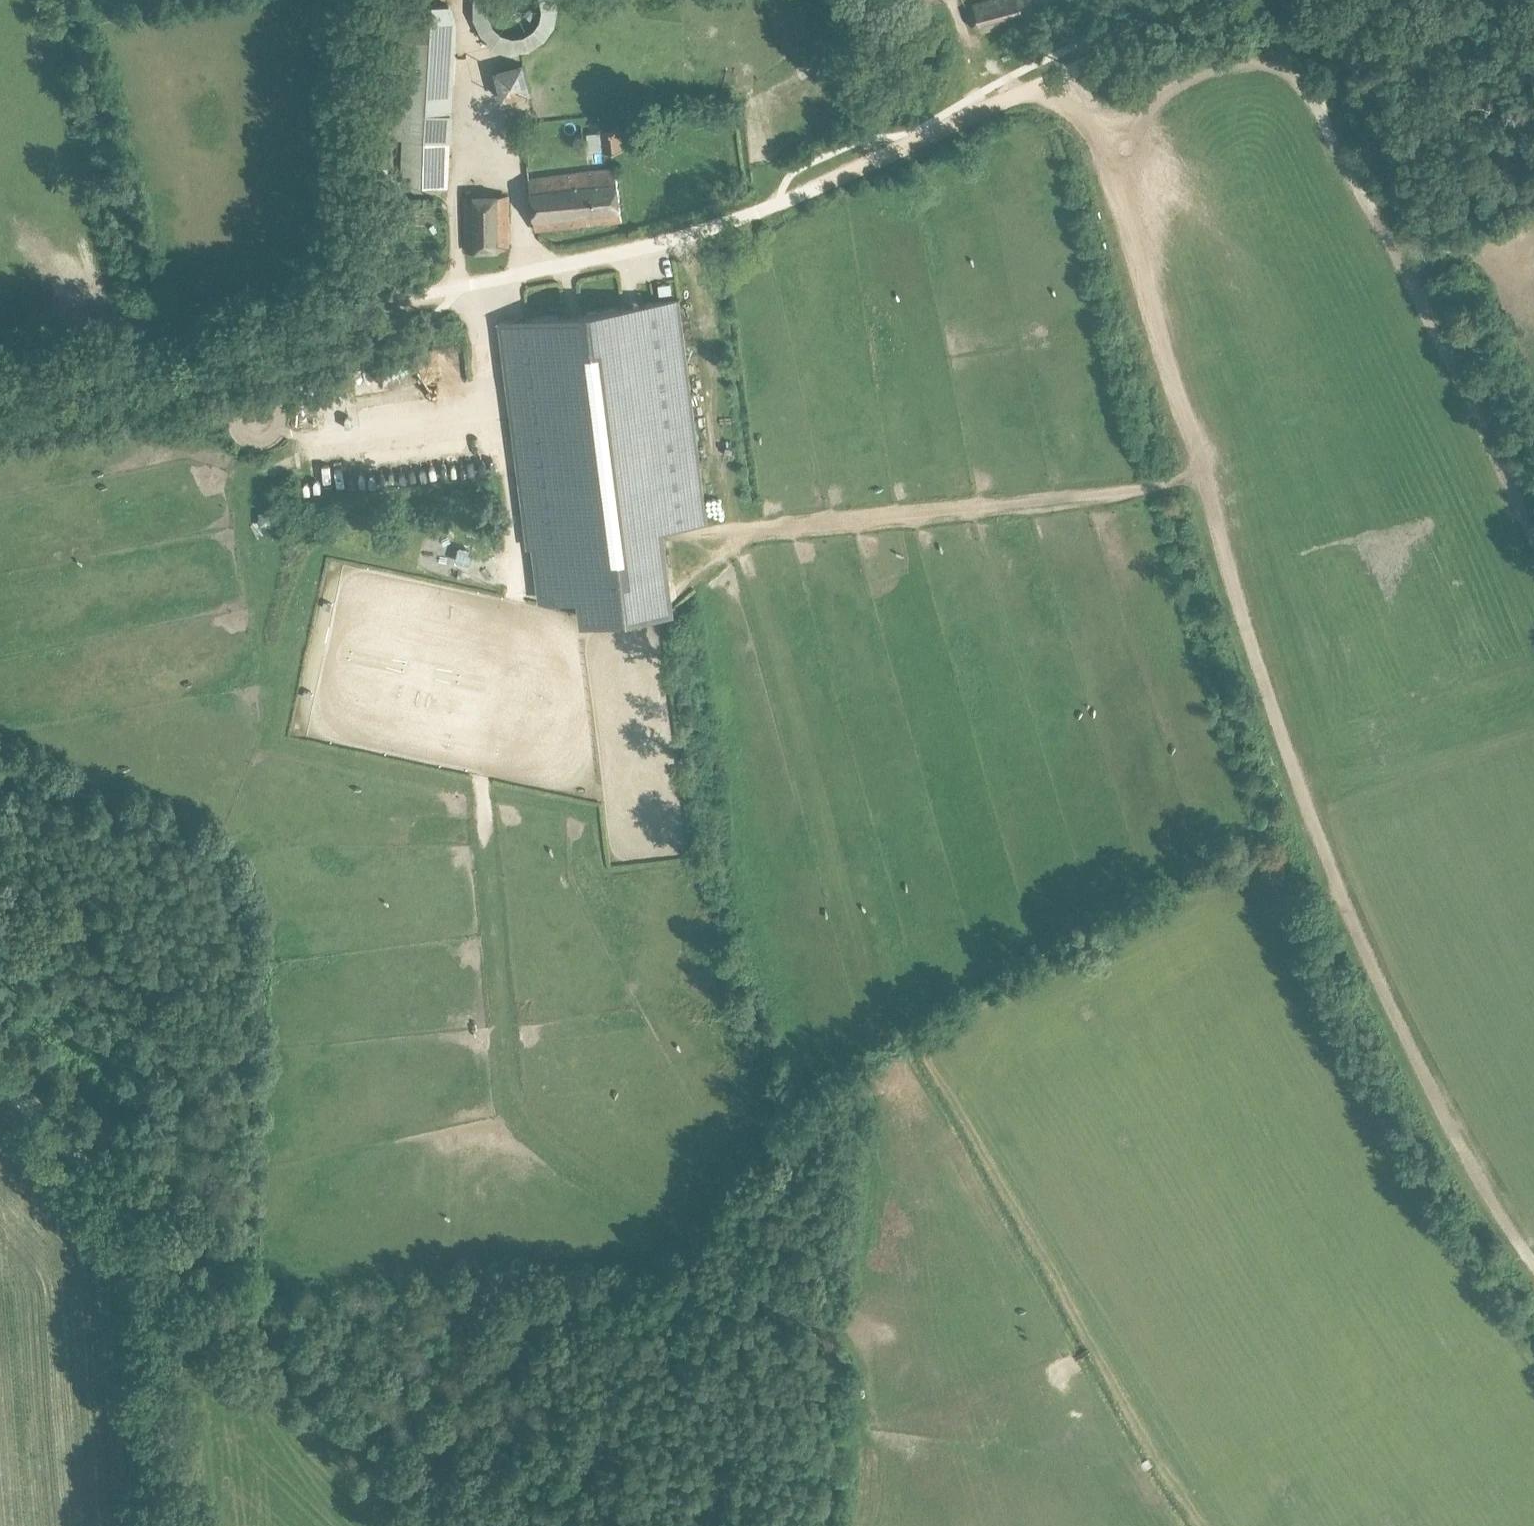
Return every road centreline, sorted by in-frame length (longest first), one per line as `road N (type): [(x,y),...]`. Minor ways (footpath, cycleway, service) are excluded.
road 1 (unclassified): [(185,1525),(158,1266),(122,1199),(0,1062)]
road 2 (track): [(775,205),(1229,0)]
road 3 (track): [(0,380),(462,288)]
road 4 (residential): [(462,288),(668,243),(775,205)]

